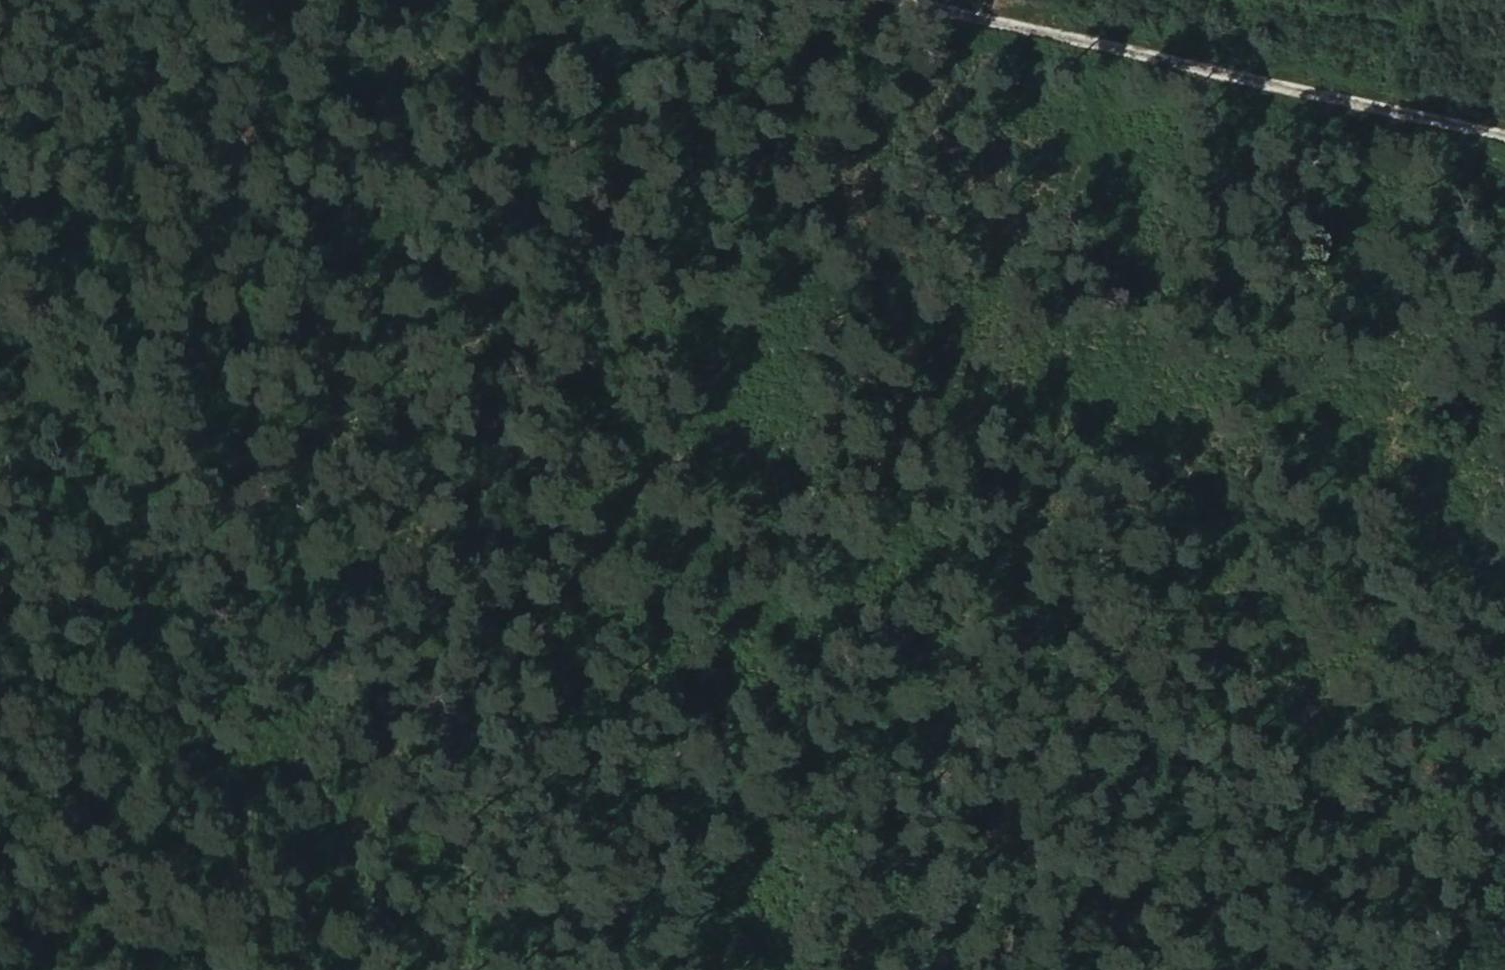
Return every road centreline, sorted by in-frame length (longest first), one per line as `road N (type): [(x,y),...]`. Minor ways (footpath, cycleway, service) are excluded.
road 1 (track): [(333,969),(445,710),(569,308),(698,0)]
road 2 (track): [(1504,145),(872,0)]
road 3 (track): [(1443,969),(1504,830)]

